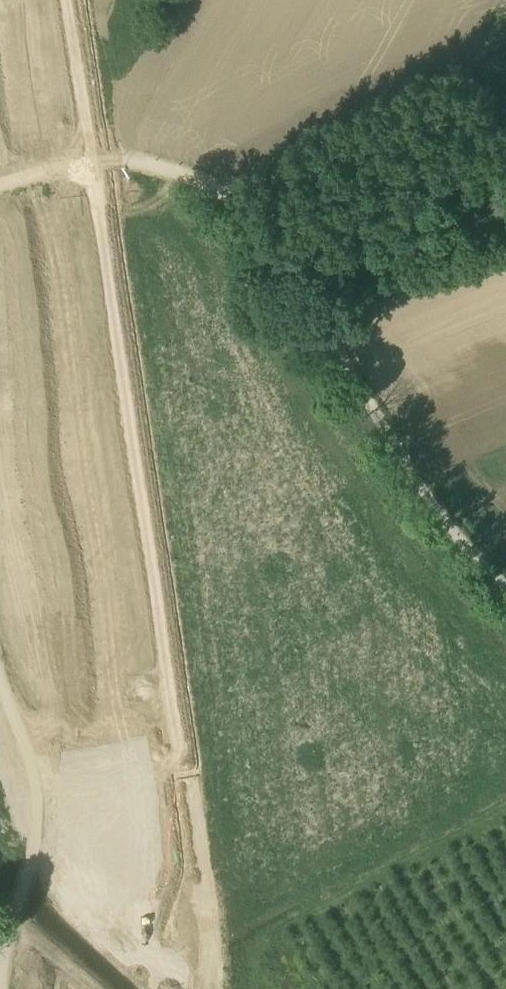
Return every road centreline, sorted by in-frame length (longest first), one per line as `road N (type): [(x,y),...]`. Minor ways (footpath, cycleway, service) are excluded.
road 1 (unclassified): [(208,988),(205,890),(95,162)]
road 2 (unclassified): [(505,585),(430,498),(257,224),(232,200),(148,162),(95,162)]
road 3 (track): [(0,945),(35,833),(0,729)]
road 4 (unclassified): [(95,162),(72,0)]

